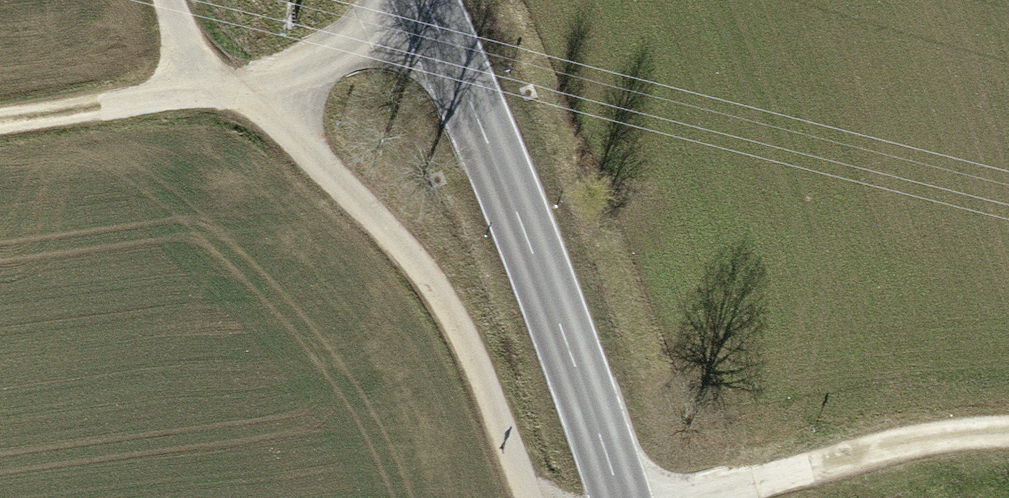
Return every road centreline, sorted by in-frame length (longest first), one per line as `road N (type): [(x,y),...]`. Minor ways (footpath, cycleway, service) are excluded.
road 1 (secondary): [(417,0),(634,497)]
road 2 (track): [(1008,433),(936,437),(753,497)]
road 3 (track): [(249,87),(0,122)]
road 4 (track): [(249,87),(329,65),(429,23)]
road 5 (track): [(169,0),(180,33),(249,87)]

